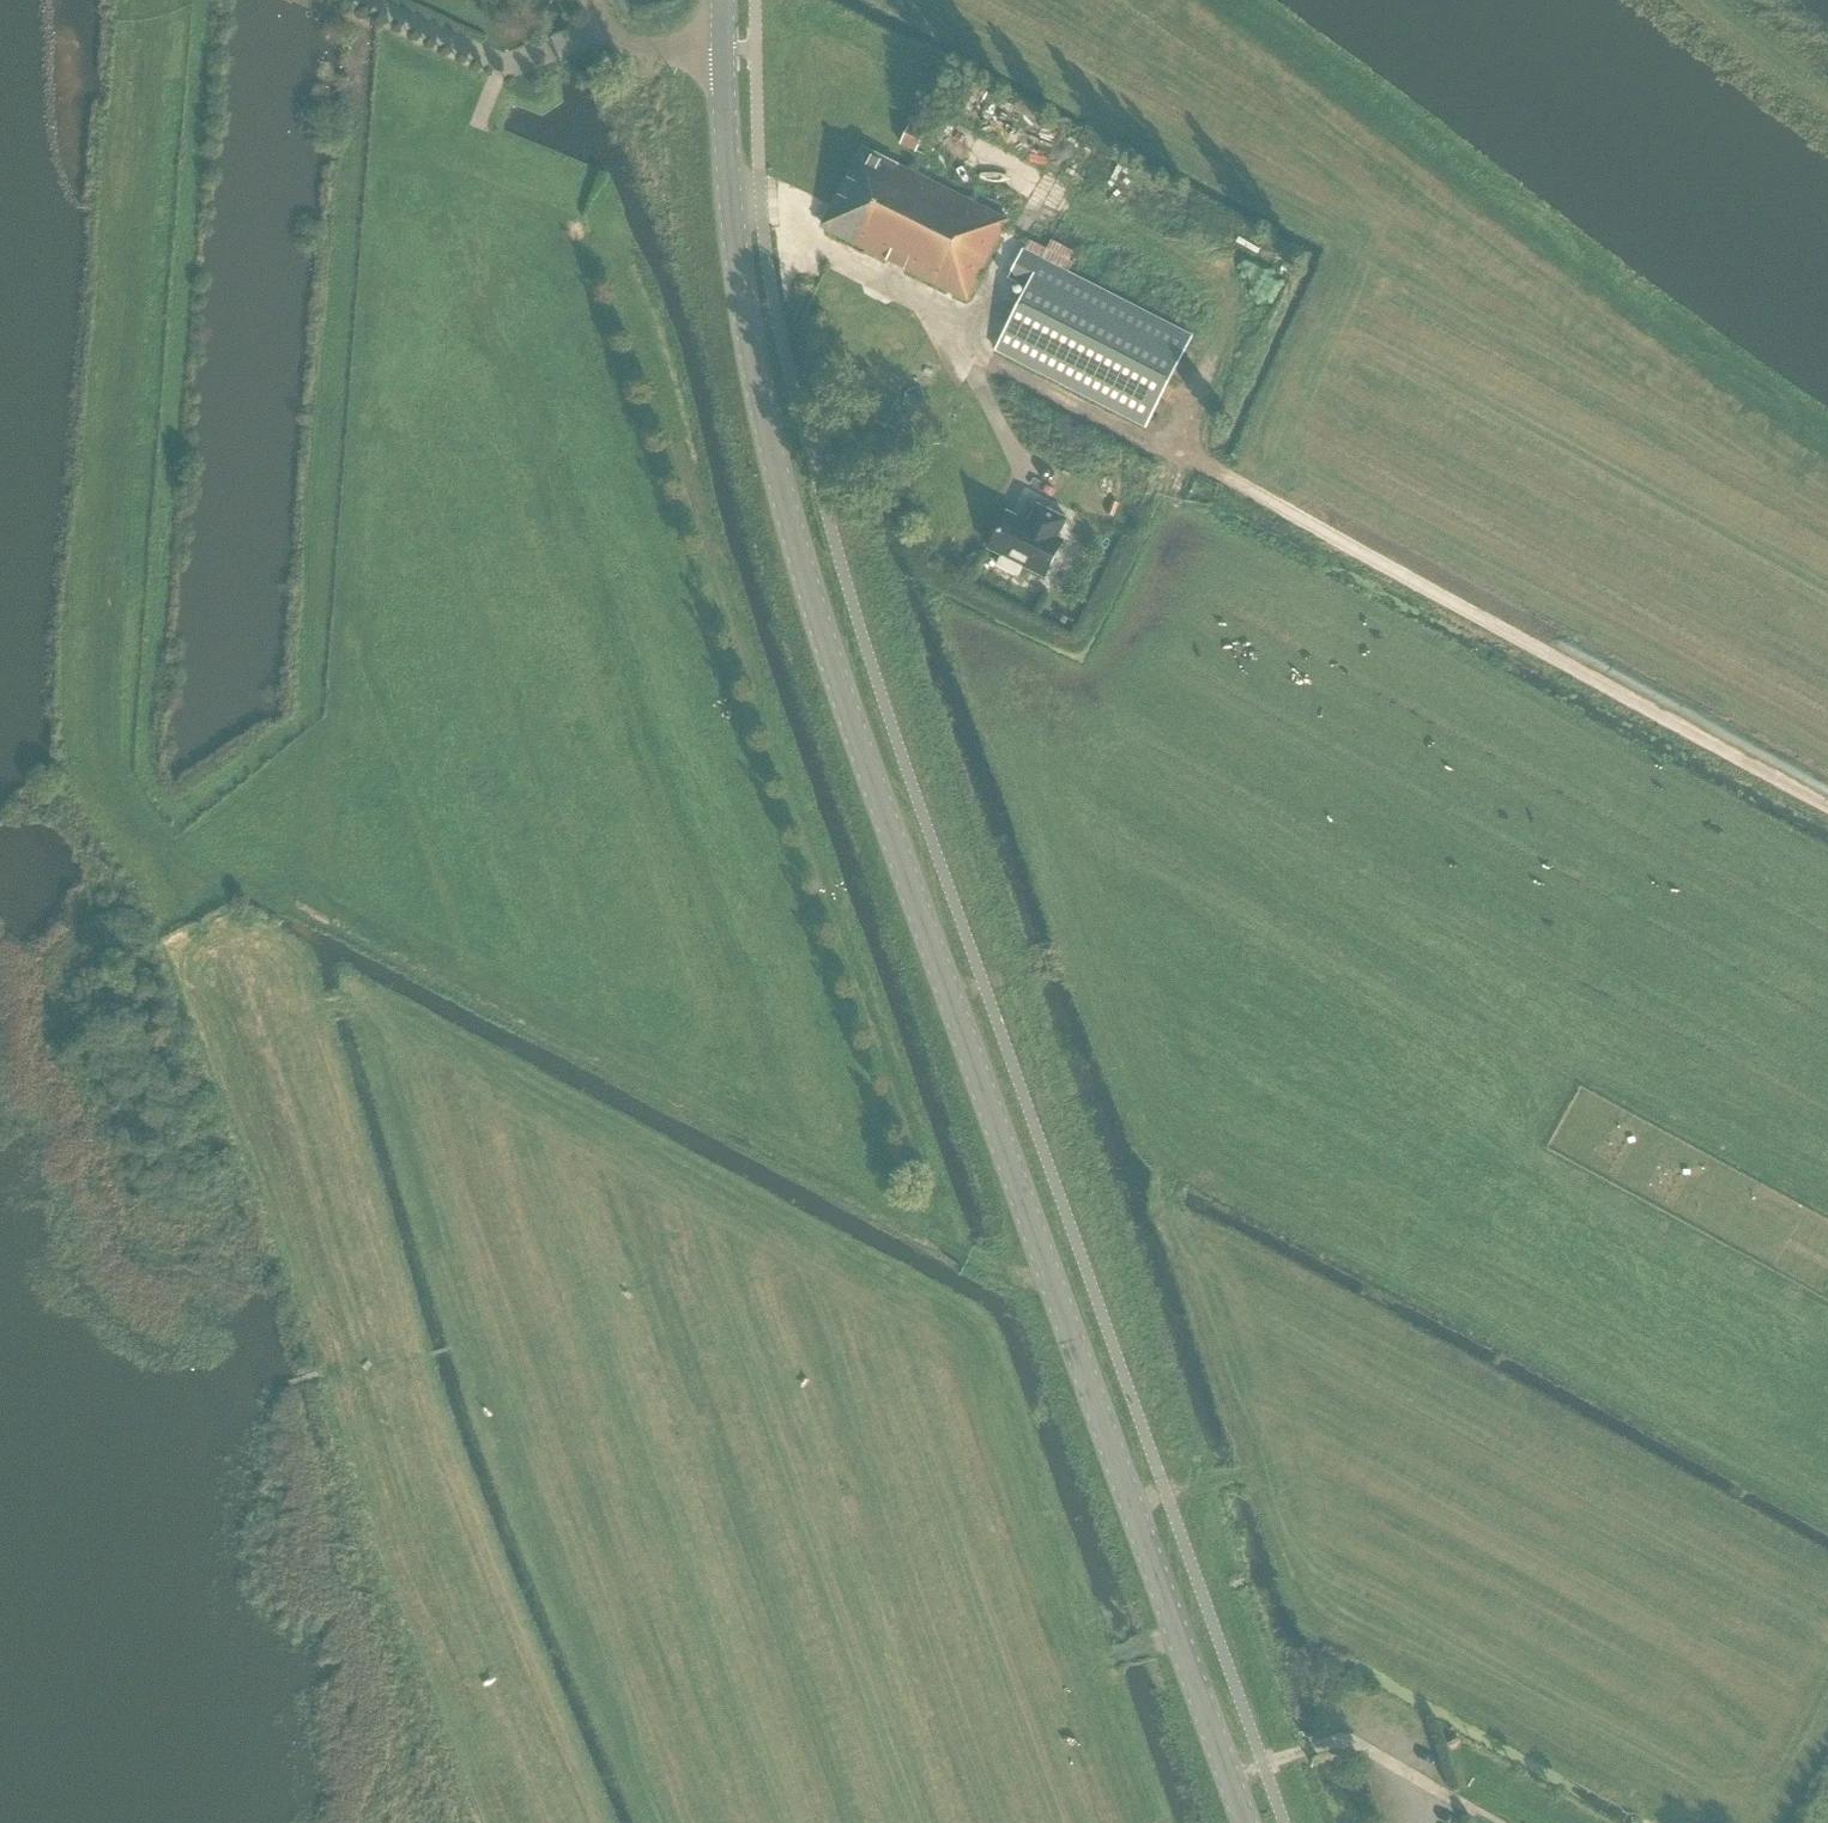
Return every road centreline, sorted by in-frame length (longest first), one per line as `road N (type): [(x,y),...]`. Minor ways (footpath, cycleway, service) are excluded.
road 1 (secondary): [(1245,1822),(903,869),(788,513),(755,371),(731,207),(722,0)]

